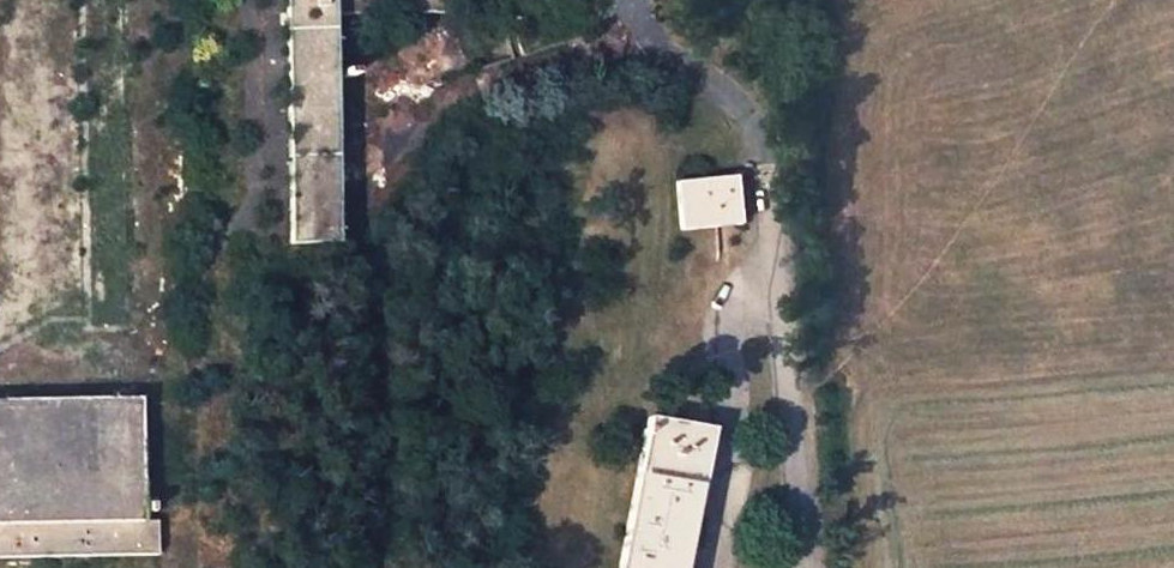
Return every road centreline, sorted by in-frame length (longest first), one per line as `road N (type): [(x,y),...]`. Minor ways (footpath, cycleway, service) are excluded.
road 1 (residential): [(778,285),(769,174),(753,130),(720,91),(632,46),(633,0)]
road 2 (residential): [(717,567),(740,456),(733,332),(746,304),(778,285)]
road 3 (residential): [(803,567),(778,285)]

